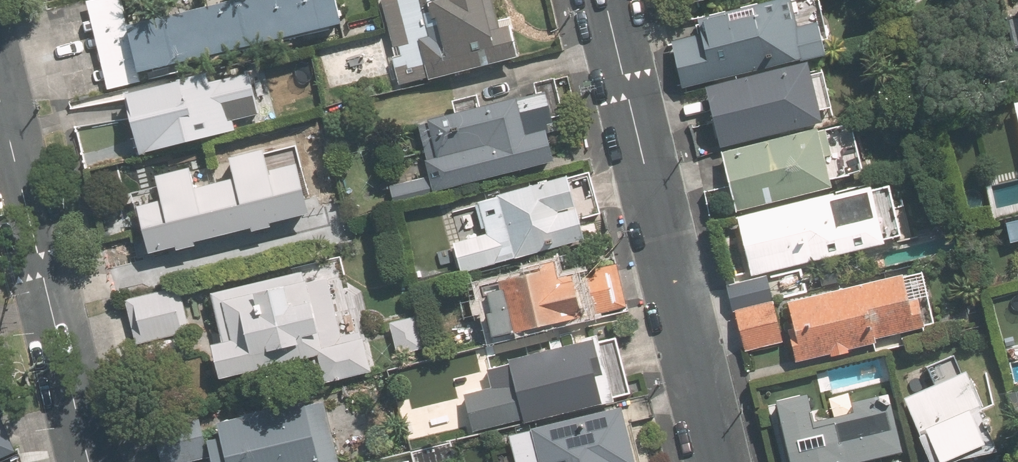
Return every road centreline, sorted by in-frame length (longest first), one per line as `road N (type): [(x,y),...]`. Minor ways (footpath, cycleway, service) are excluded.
road 1 (residential): [(605,0),(716,461)]
road 2 (tertiary): [(88,461),(0,106)]

